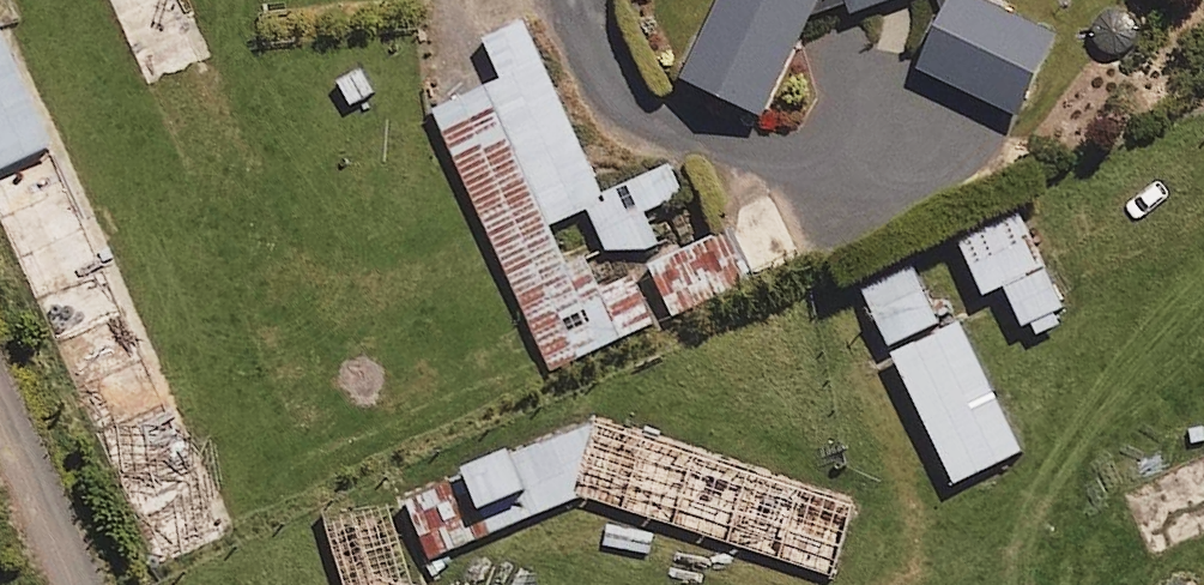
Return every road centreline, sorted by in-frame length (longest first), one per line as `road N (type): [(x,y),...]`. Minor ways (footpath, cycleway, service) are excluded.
road 1 (track): [(1203,280),(1173,308),(996,546)]

